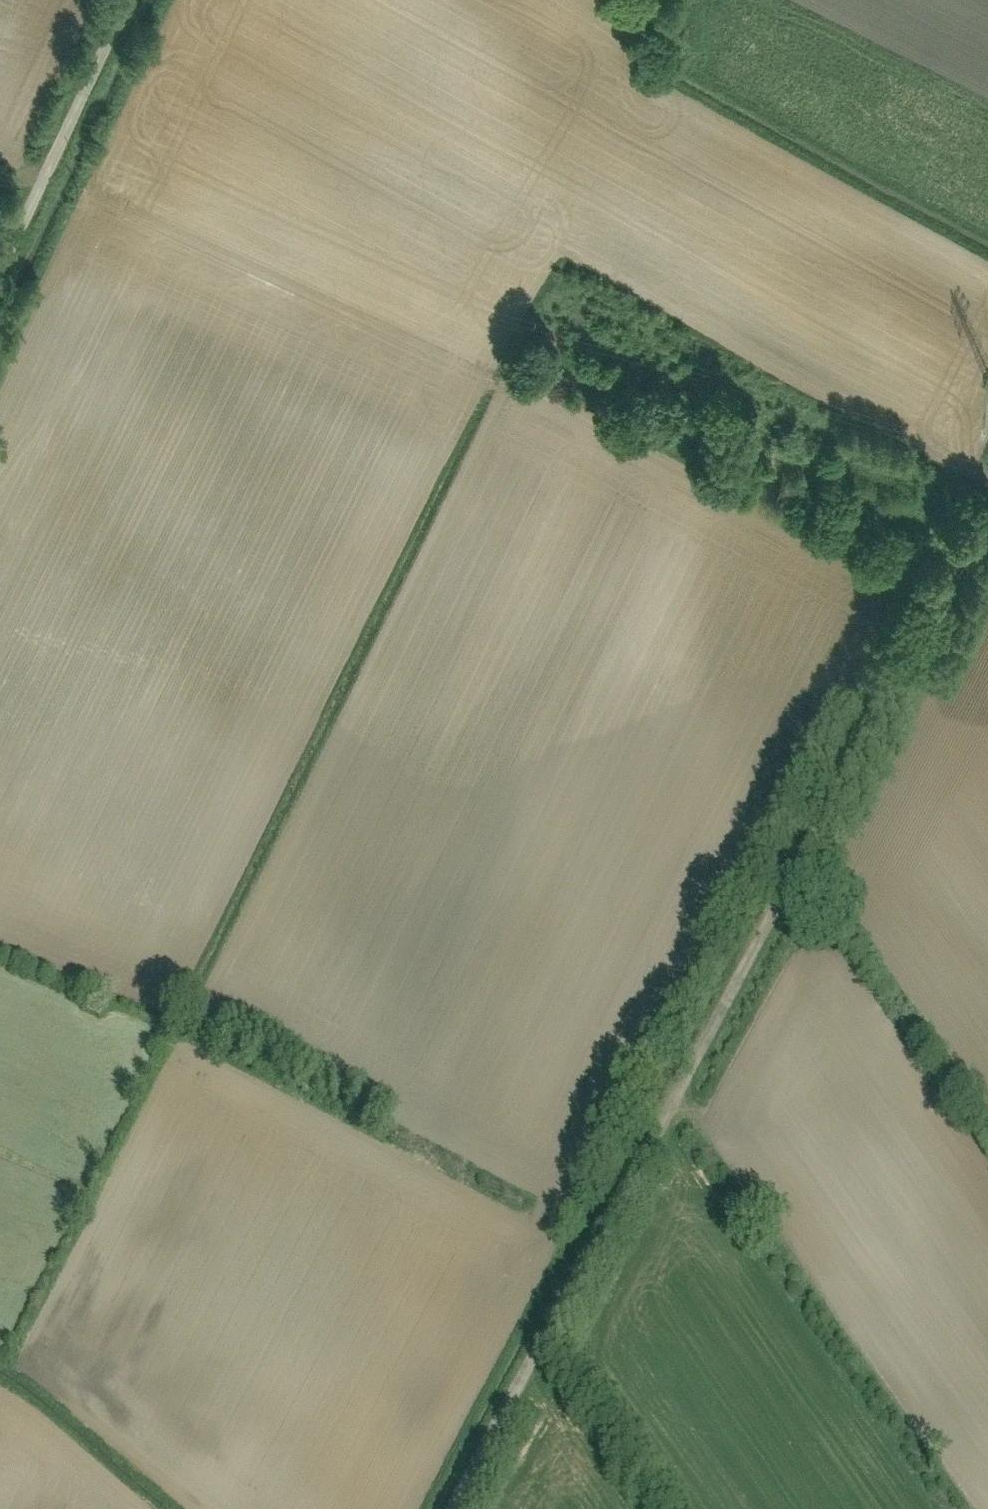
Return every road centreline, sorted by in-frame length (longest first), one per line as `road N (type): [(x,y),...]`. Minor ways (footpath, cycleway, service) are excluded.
road 1 (unclassified): [(987,517),(454,1508)]
road 2 (residential): [(0,284),(135,0)]

